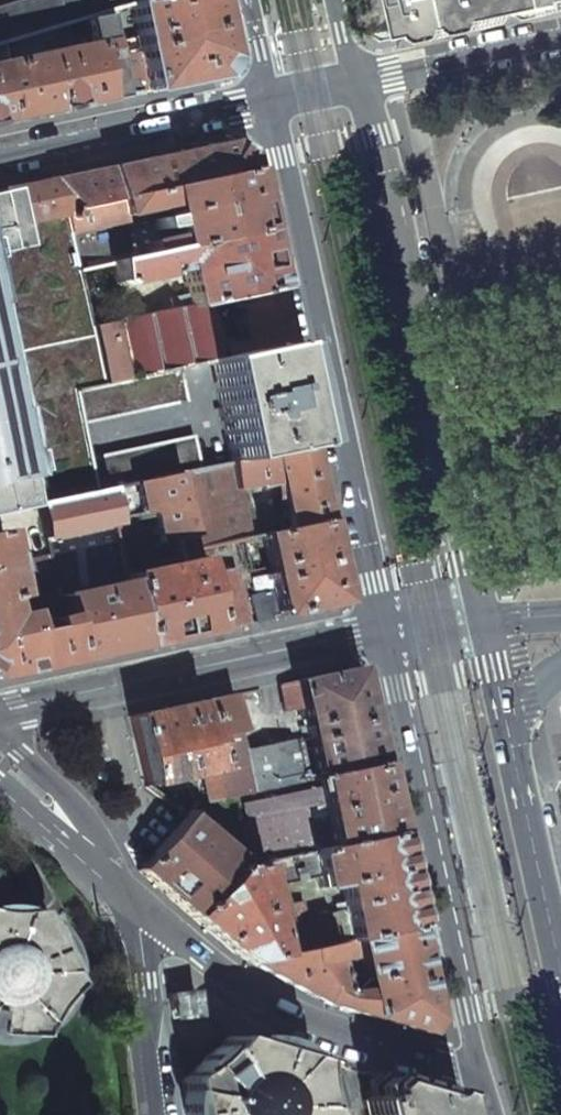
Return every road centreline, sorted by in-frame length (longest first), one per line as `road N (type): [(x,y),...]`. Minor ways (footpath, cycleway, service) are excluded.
road 1 (residential): [(487,620),(354,83)]
road 2 (residential): [(271,100),(380,632)]
road 3 (secondary): [(380,632),(479,1059)]
road 4 (secondary): [(0,713),(380,632)]
road 5 (secondary): [(147,915),(199,957),(330,1031),(447,1063),(479,1059)]
road 6 (tertiary): [(271,100),(0,159)]
road 7 (secondary): [(560,977),(512,739)]
road 8 (residential): [(560,38),(354,83)]
road 9 (residential): [(147,915),(139,931),(142,982),(160,1114)]
road 10 (unclassified): [(101,876),(61,791),(21,753),(0,718)]
road 11 (secondary): [(0,786),(101,876)]
road 12 (secondary): [(512,739),(487,620)]

